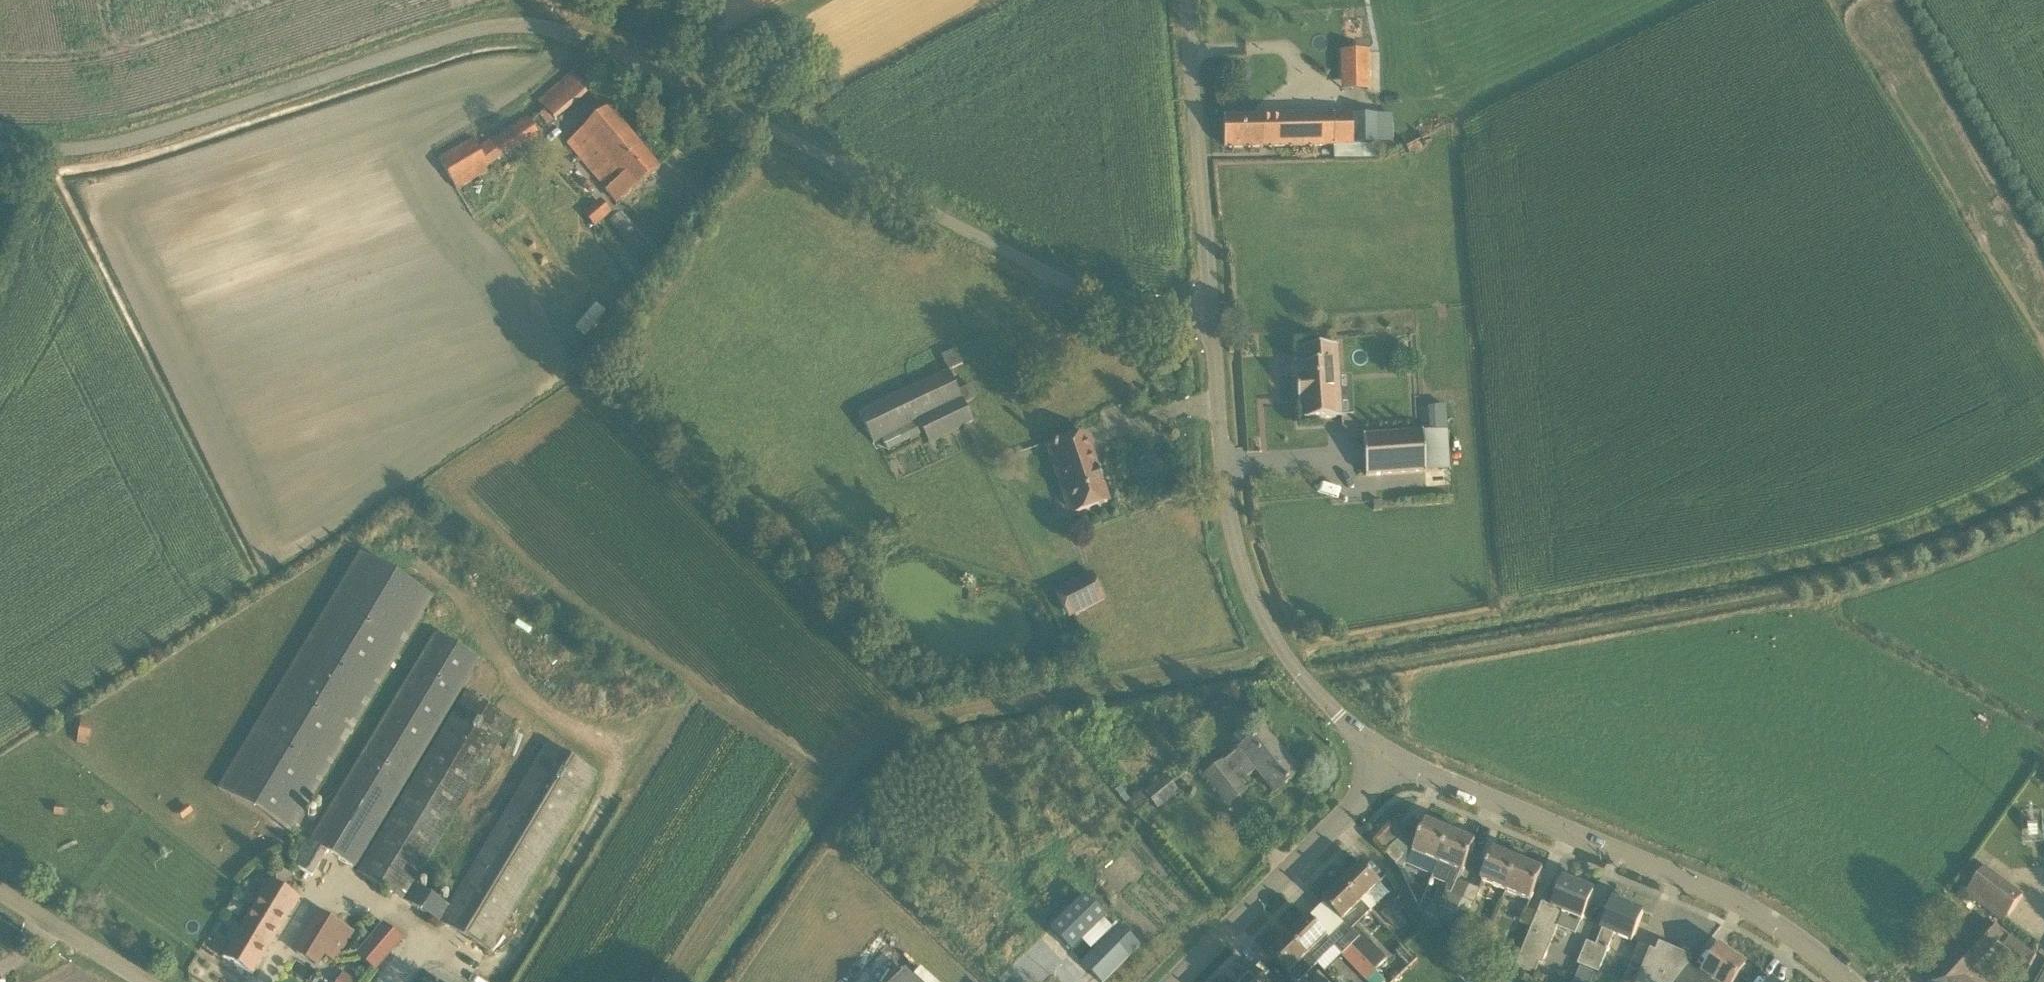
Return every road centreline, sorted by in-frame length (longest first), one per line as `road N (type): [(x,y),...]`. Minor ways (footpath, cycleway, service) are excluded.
road 1 (unclassified): [(1210,311),(1113,307),(602,37),(524,15),(446,25),(145,124),(83,138),(0,136)]
road 2 (track): [(2043,467),(1930,524),(1832,553),(1278,646)]
road 3 (track): [(2043,508),(1925,561),(1776,597),(1307,680)]
road 4 (residential): [(1856,981),(1755,911),(1390,753)]
road 5 (unclassified): [(1337,715),(1278,646),(1237,553),(1210,311)]
road 6 (unclassified): [(1210,311),(1185,0)]
road 7 (residential): [(1187,981),(1351,808),(1390,753)]
road 8 (unclassified): [(146,981),(0,889)]

